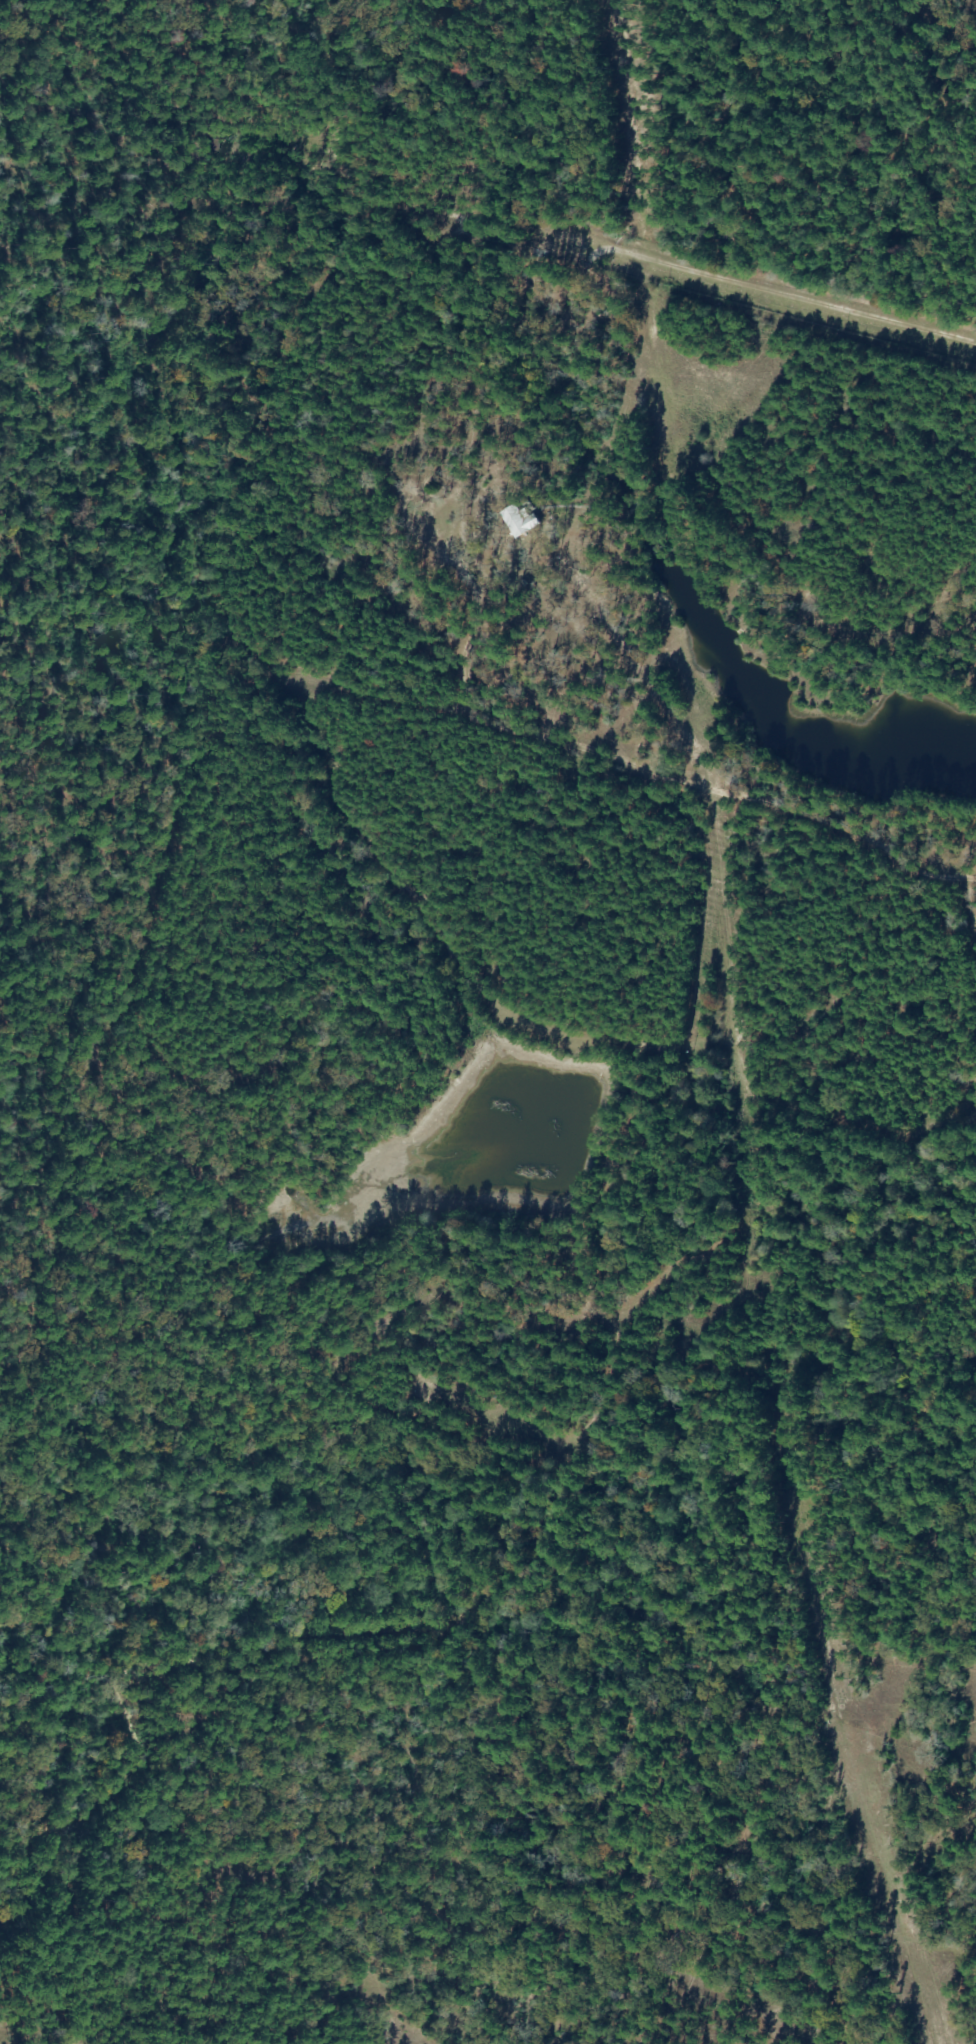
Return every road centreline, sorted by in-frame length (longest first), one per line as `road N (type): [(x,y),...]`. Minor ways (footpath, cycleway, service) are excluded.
road 1 (residential): [(975,149),(937,119),(922,39),(881,0)]

